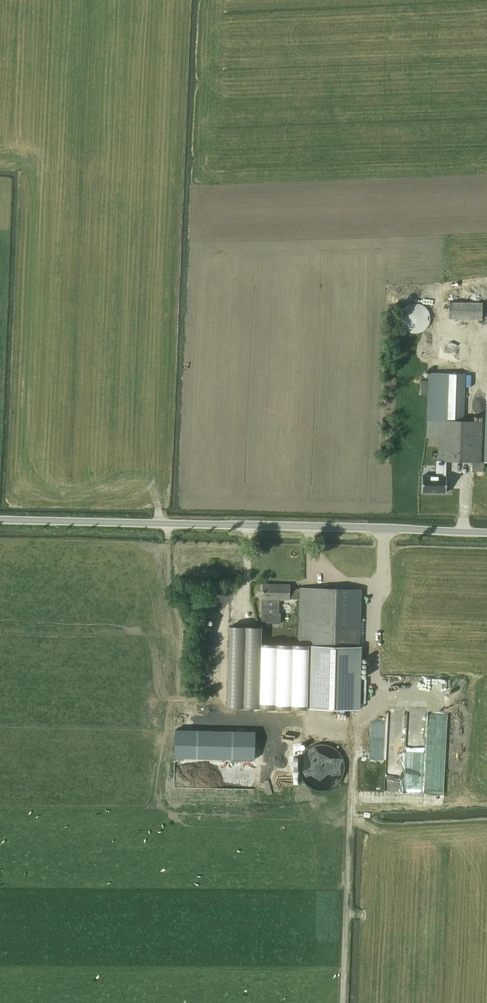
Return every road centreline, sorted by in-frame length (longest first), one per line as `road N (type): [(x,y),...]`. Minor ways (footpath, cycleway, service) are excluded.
road 1 (unclassified): [(486,532),(0,521)]

